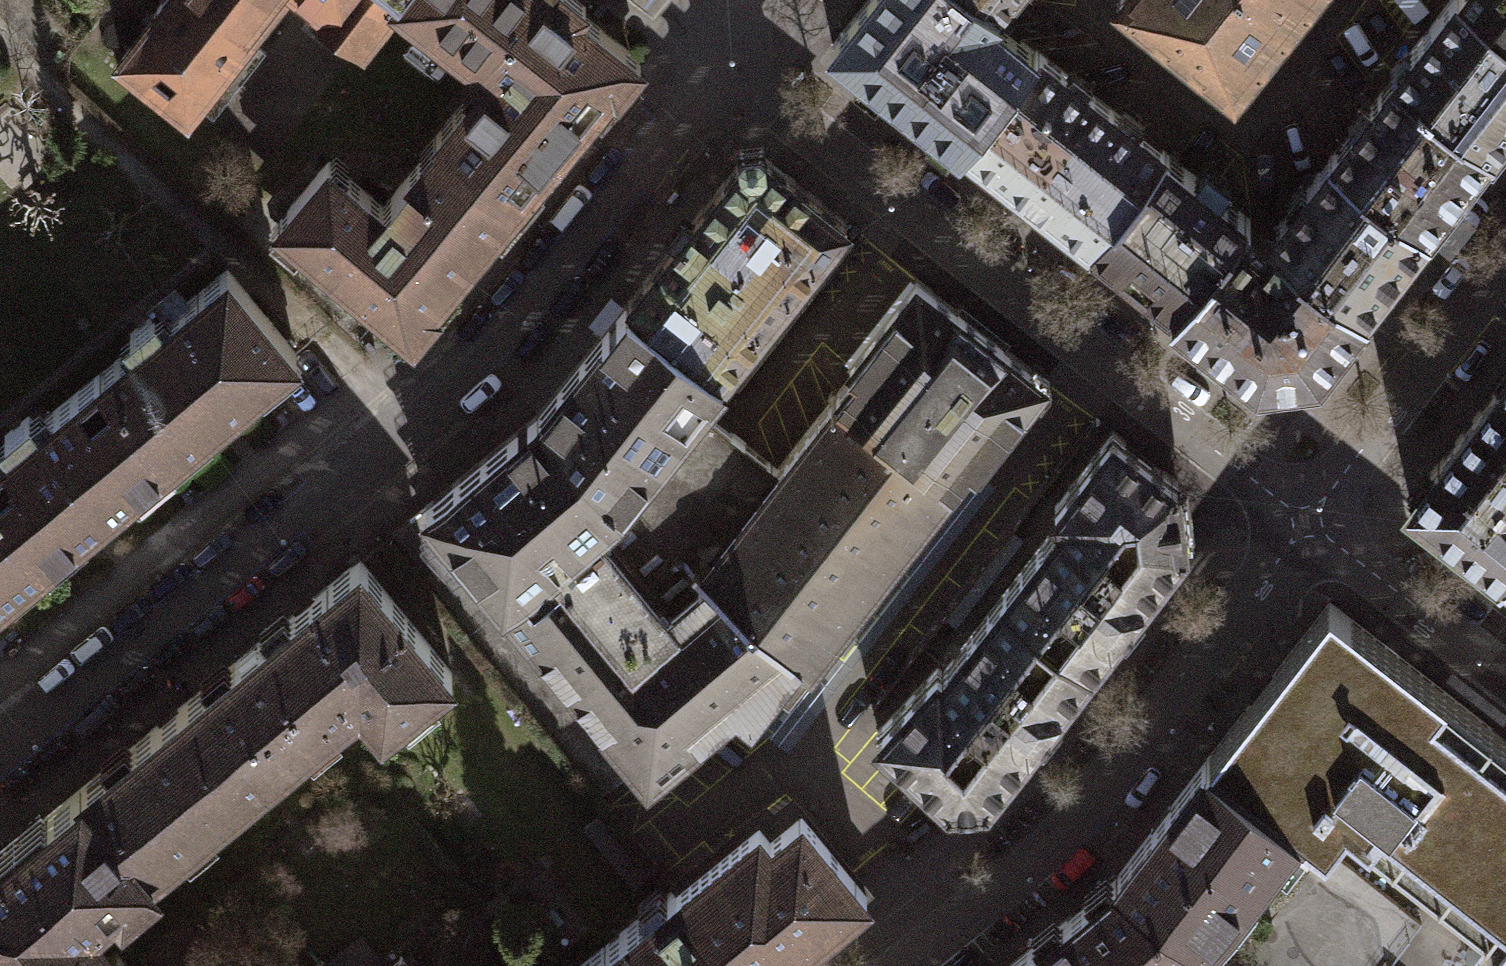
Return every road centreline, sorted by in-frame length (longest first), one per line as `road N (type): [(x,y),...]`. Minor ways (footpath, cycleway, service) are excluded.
road 1 (residential): [(0,750),(349,468),(471,358),(722,52)]
road 2 (residential): [(1306,523),(765,99),(722,52)]
road 3 (residential): [(908,965),(1092,813),(1306,523)]
road 4 (residential): [(1306,523),(1505,269)]
road 5 (residential): [(1505,681),(1306,523)]

